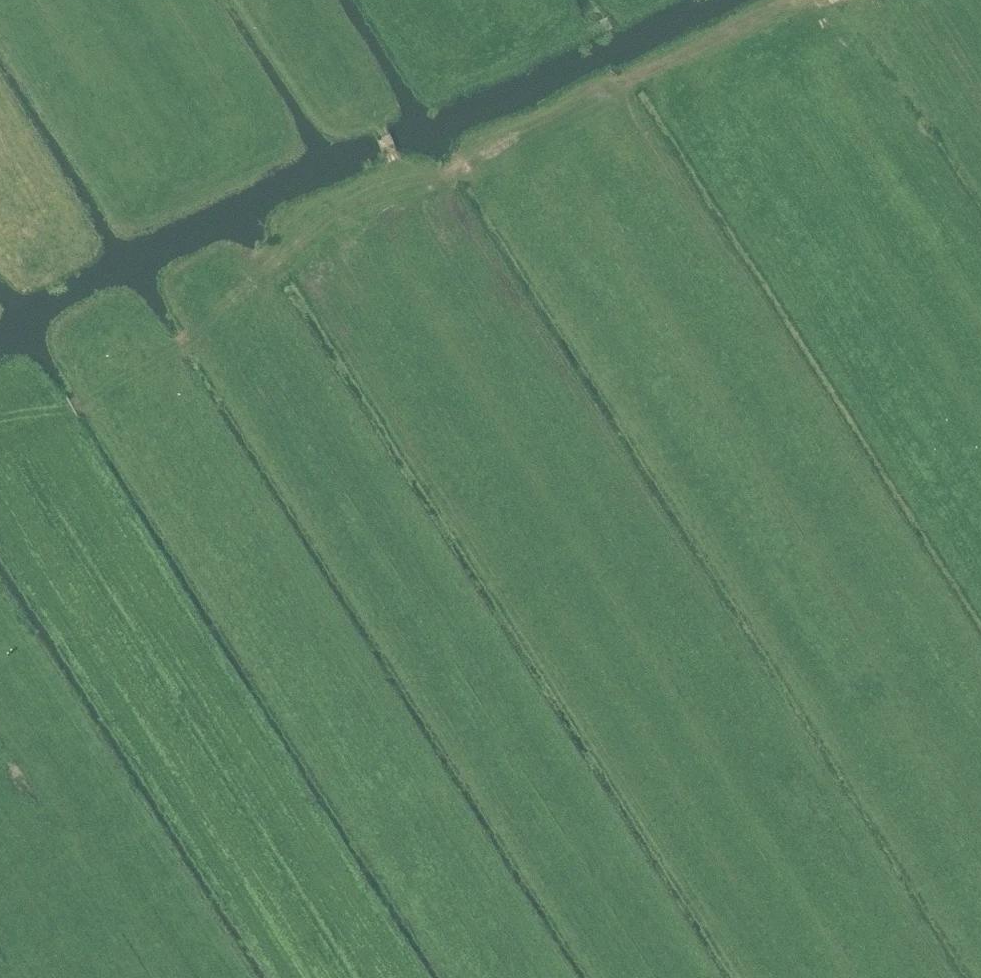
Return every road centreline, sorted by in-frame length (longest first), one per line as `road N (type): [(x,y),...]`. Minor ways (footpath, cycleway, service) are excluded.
road 1 (track): [(947,213),(815,0)]

